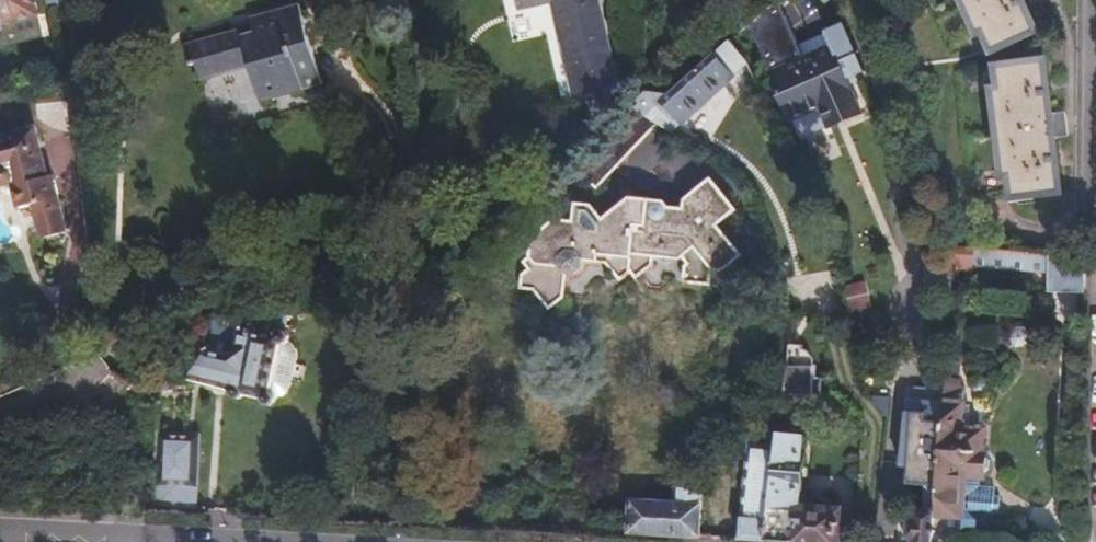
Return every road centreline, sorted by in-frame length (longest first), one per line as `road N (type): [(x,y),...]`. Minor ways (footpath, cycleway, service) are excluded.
road 1 (residential): [(1095,225),(1094,0)]
road 2 (residential): [(179,541),(0,535)]

